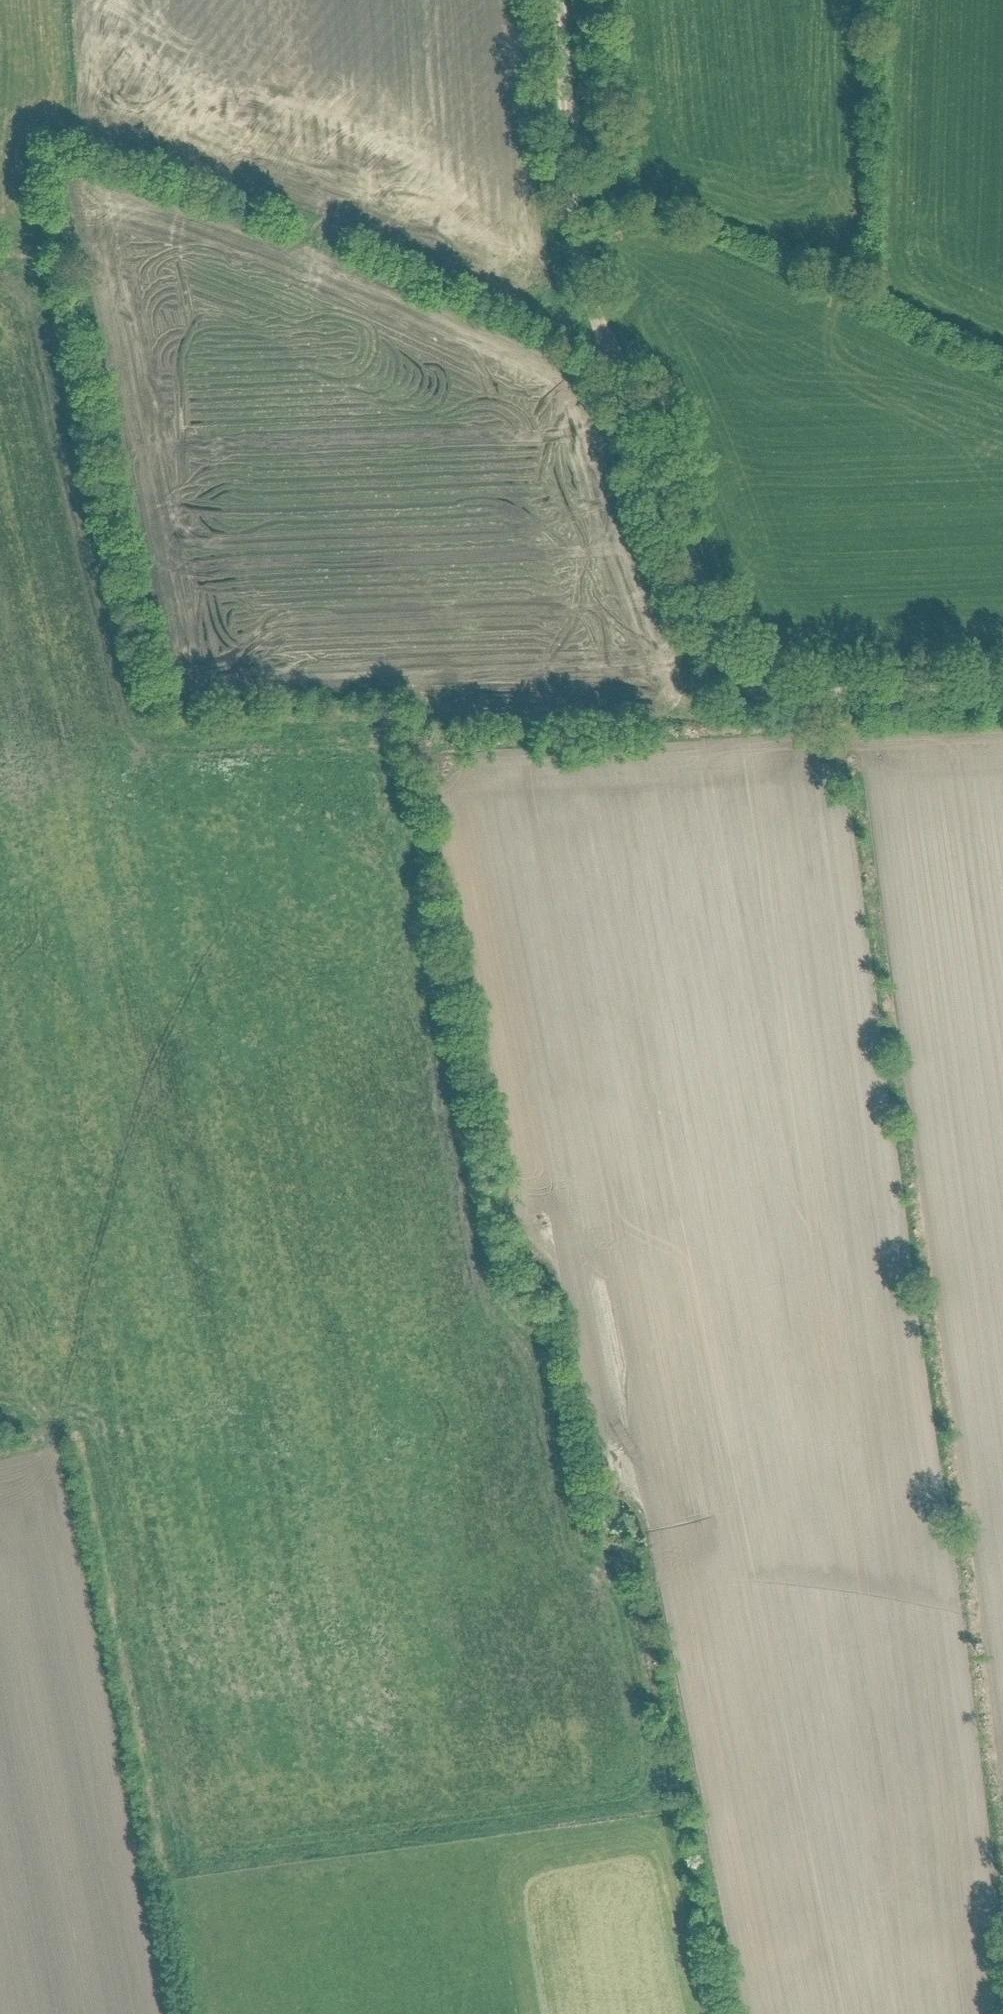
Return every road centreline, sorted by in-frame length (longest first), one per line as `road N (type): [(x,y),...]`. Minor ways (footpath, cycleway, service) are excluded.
road 1 (track): [(1002,689),(790,698),(769,697),(736,676),(584,279),(558,0)]

